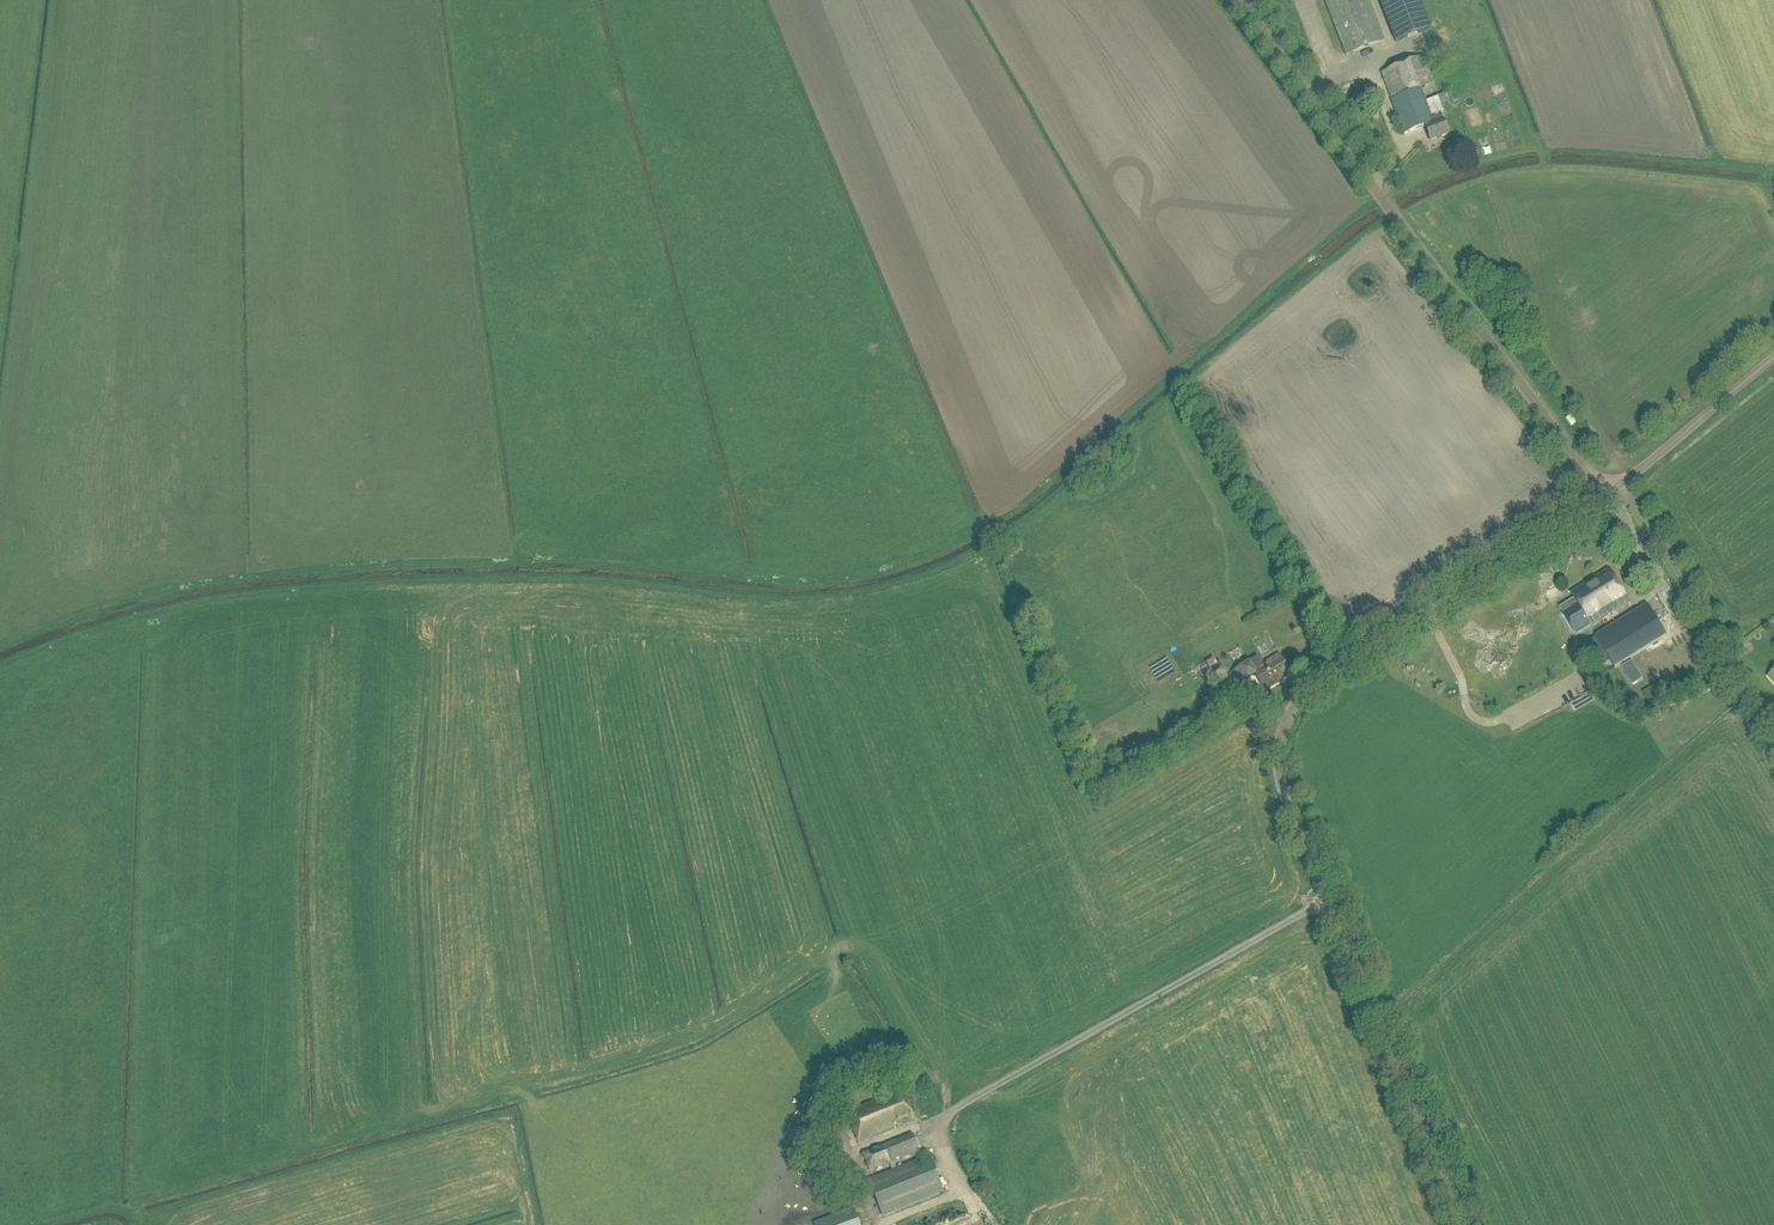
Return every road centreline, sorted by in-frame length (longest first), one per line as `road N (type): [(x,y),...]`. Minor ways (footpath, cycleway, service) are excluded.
road 1 (unclassified): [(1464,1224),(1287,807),(1279,745),(1288,715),(1307,690),(1608,496)]
road 2 (unclassified): [(1608,496),(1237,0)]
road 3 (track): [(1331,902),(936,1122),(957,1190)]
road 4 (unclassified): [(1608,496),(1773,359)]

